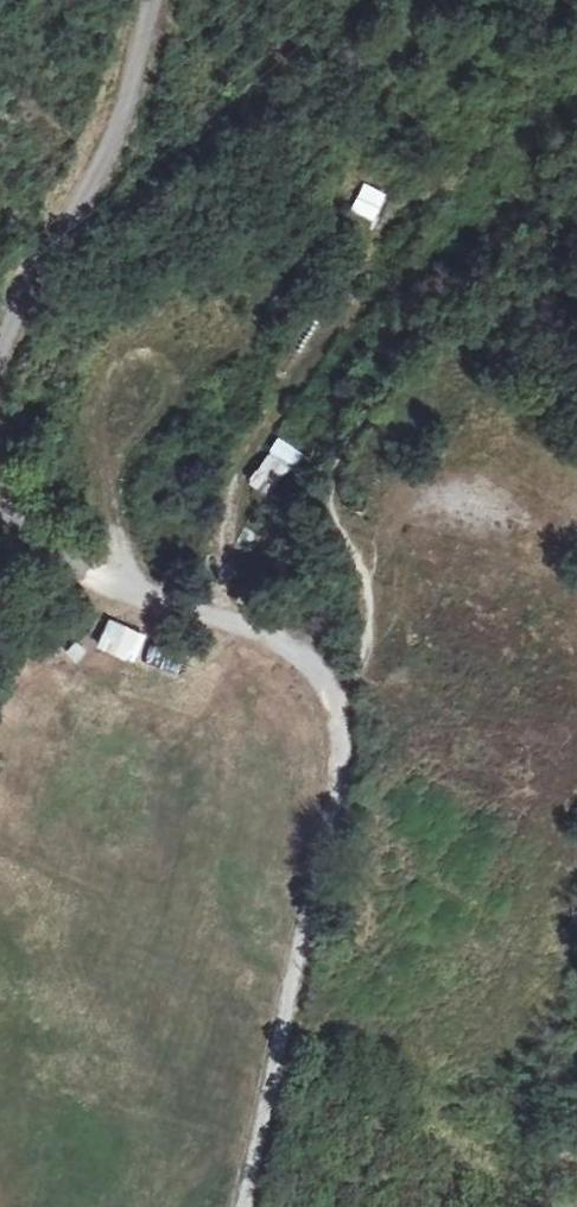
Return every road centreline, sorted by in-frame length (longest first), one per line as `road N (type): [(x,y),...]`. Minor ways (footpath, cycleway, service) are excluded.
road 1 (track): [(336,703),(338,778),(243,1206)]
road 2 (track): [(0,496),(14,530),(42,557),(130,593),(254,626),(292,648),(336,703)]
road 3 (track): [(130,593),(105,410),(122,367),(156,357),(177,374),(178,401),(123,462)]
road 4 (track): [(154,0),(102,162),(0,359)]
road 5 (track): [(264,443),(228,507),(218,617)]

